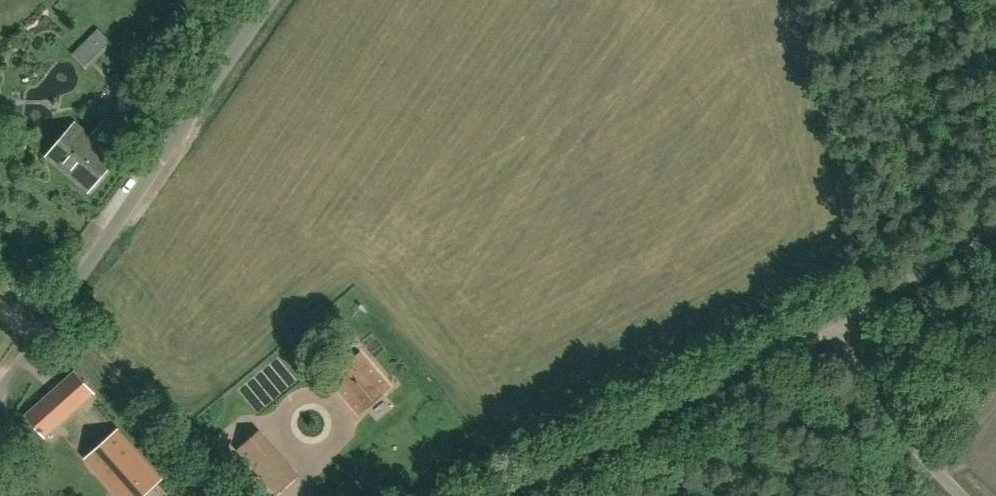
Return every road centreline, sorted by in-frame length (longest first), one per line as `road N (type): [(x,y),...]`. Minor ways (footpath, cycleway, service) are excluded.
road 1 (unclassified): [(0,382),(266,0)]
road 2 (unclassified): [(490,495),(838,307)]
road 3 (unclassified): [(961,495),(891,408),(838,307)]
road 4 (unclassified): [(838,307),(995,216)]

